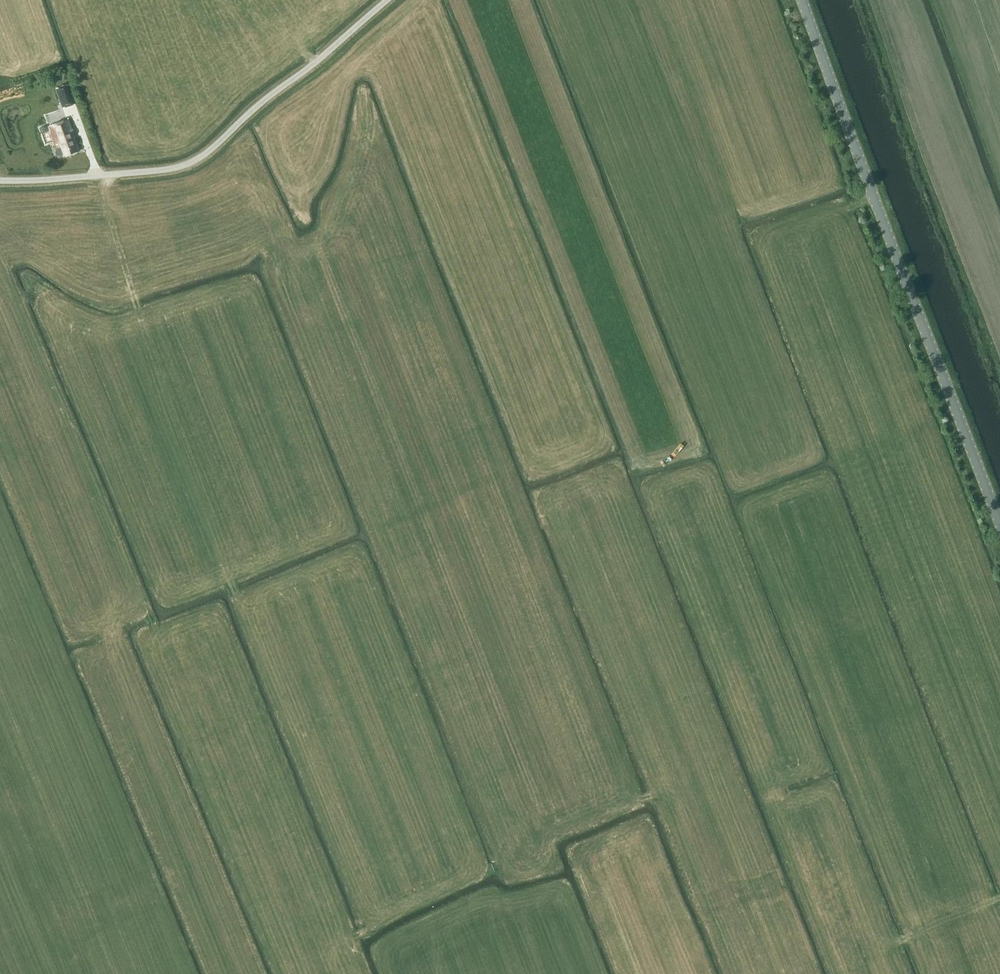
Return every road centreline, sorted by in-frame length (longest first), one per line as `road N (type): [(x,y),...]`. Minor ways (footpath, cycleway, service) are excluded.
road 1 (tertiary): [(999,522),(801,0)]
road 2 (unclassified): [(0,181),(192,161),(386,0)]

